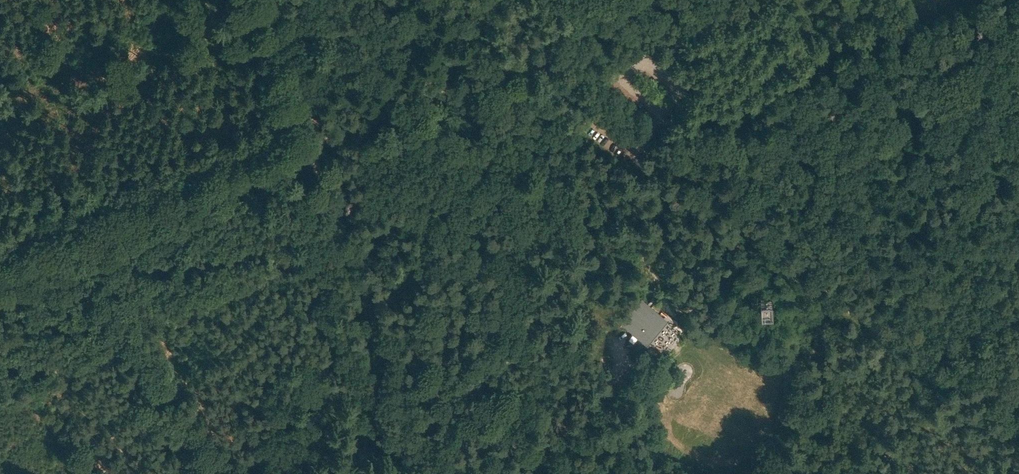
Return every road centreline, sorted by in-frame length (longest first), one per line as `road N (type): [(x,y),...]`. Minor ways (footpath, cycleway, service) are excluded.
road 1 (unclassified): [(0,272),(667,0)]
road 2 (track): [(392,365),(307,131)]
road 3 (track): [(307,131),(272,0)]

